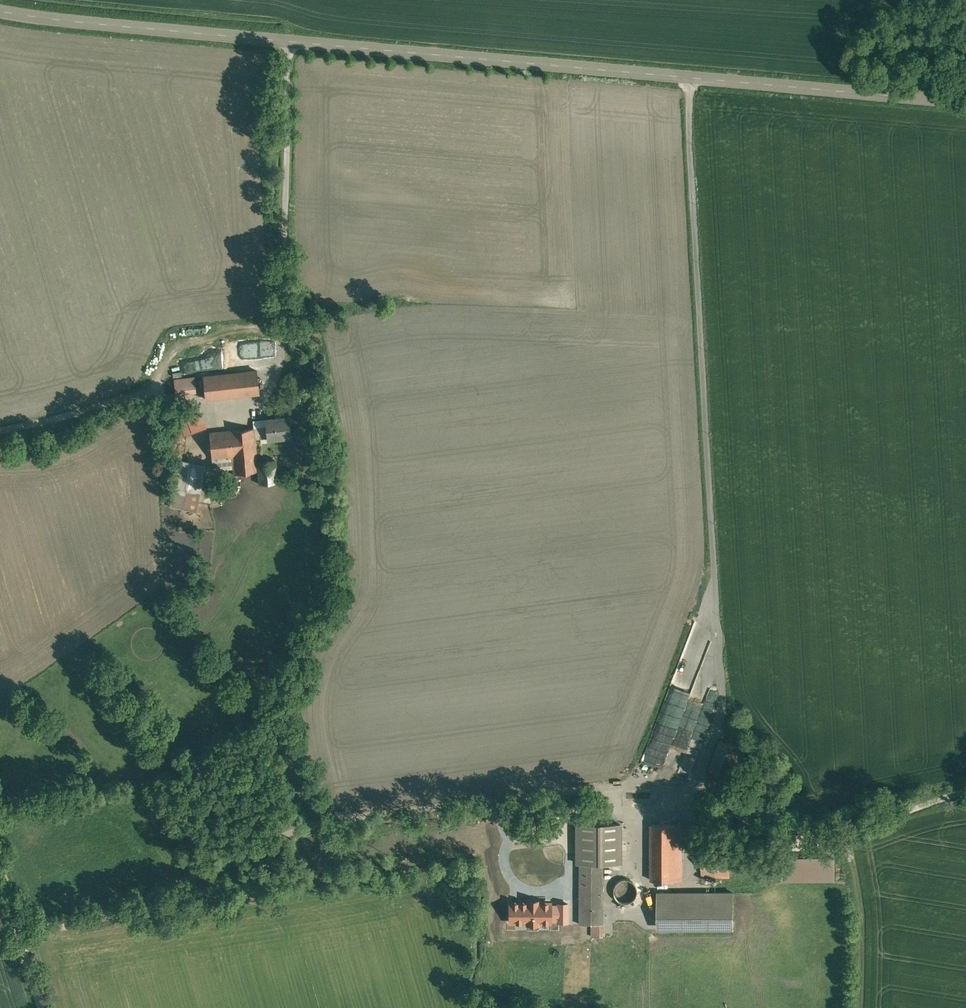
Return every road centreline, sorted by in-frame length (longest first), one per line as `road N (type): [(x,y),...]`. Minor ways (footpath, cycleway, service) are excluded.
road 1 (unclassified): [(687,77),(724,666),(704,778),(305,819),(70,918),(0,919)]
road 2 (tertiary): [(687,77),(0,10)]
road 3 (tertiary): [(965,102),(687,77)]
road 4 (track): [(0,848),(48,1007)]

